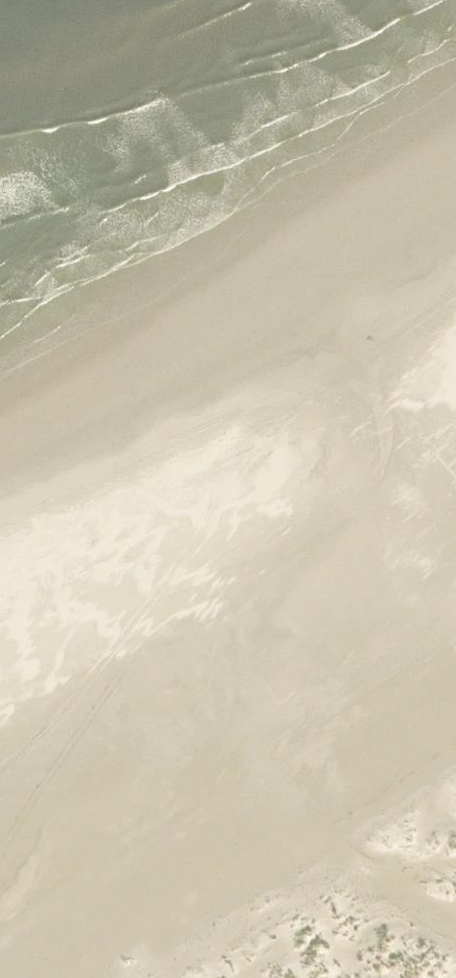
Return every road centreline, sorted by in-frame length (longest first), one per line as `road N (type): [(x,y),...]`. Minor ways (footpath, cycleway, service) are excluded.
road 1 (track): [(0,735),(455,461)]

